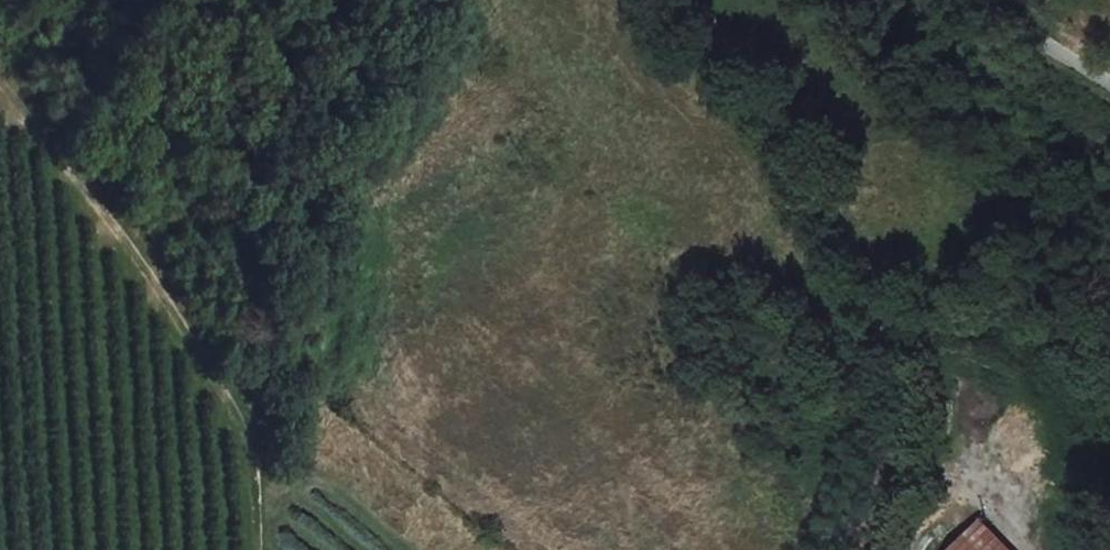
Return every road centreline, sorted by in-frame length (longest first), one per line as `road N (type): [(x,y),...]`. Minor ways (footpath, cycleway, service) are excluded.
road 1 (unclassified): [(865,549),(904,419),(880,310),(807,165),(737,60),(671,0)]
road 2 (track): [(252,549),(250,450),(194,330),(65,157),(0,86)]
road 3 (unclassified): [(988,0),(1109,75)]

